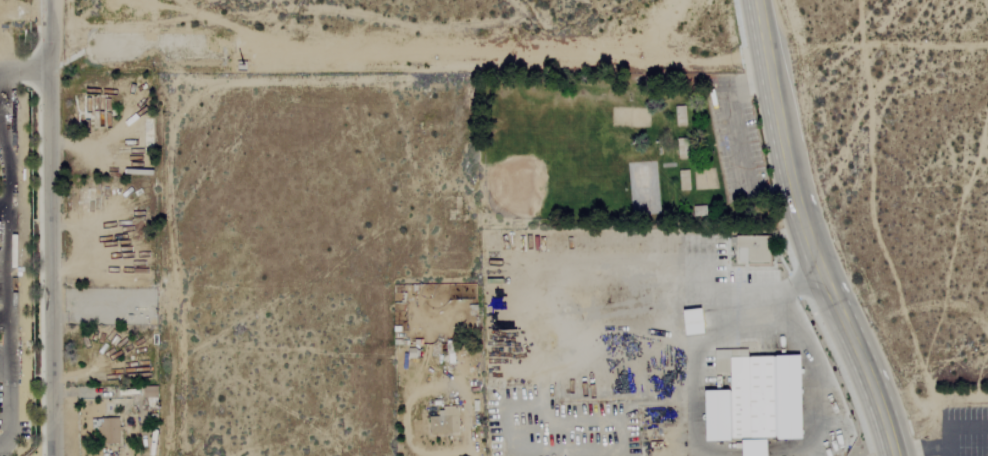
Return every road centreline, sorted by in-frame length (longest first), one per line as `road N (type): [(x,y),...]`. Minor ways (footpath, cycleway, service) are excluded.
road 1 (tertiary): [(758,0),(806,234),(894,455)]
road 2 (residential): [(54,455),(47,0)]
road 3 (track): [(468,54),(597,66),(770,66)]

